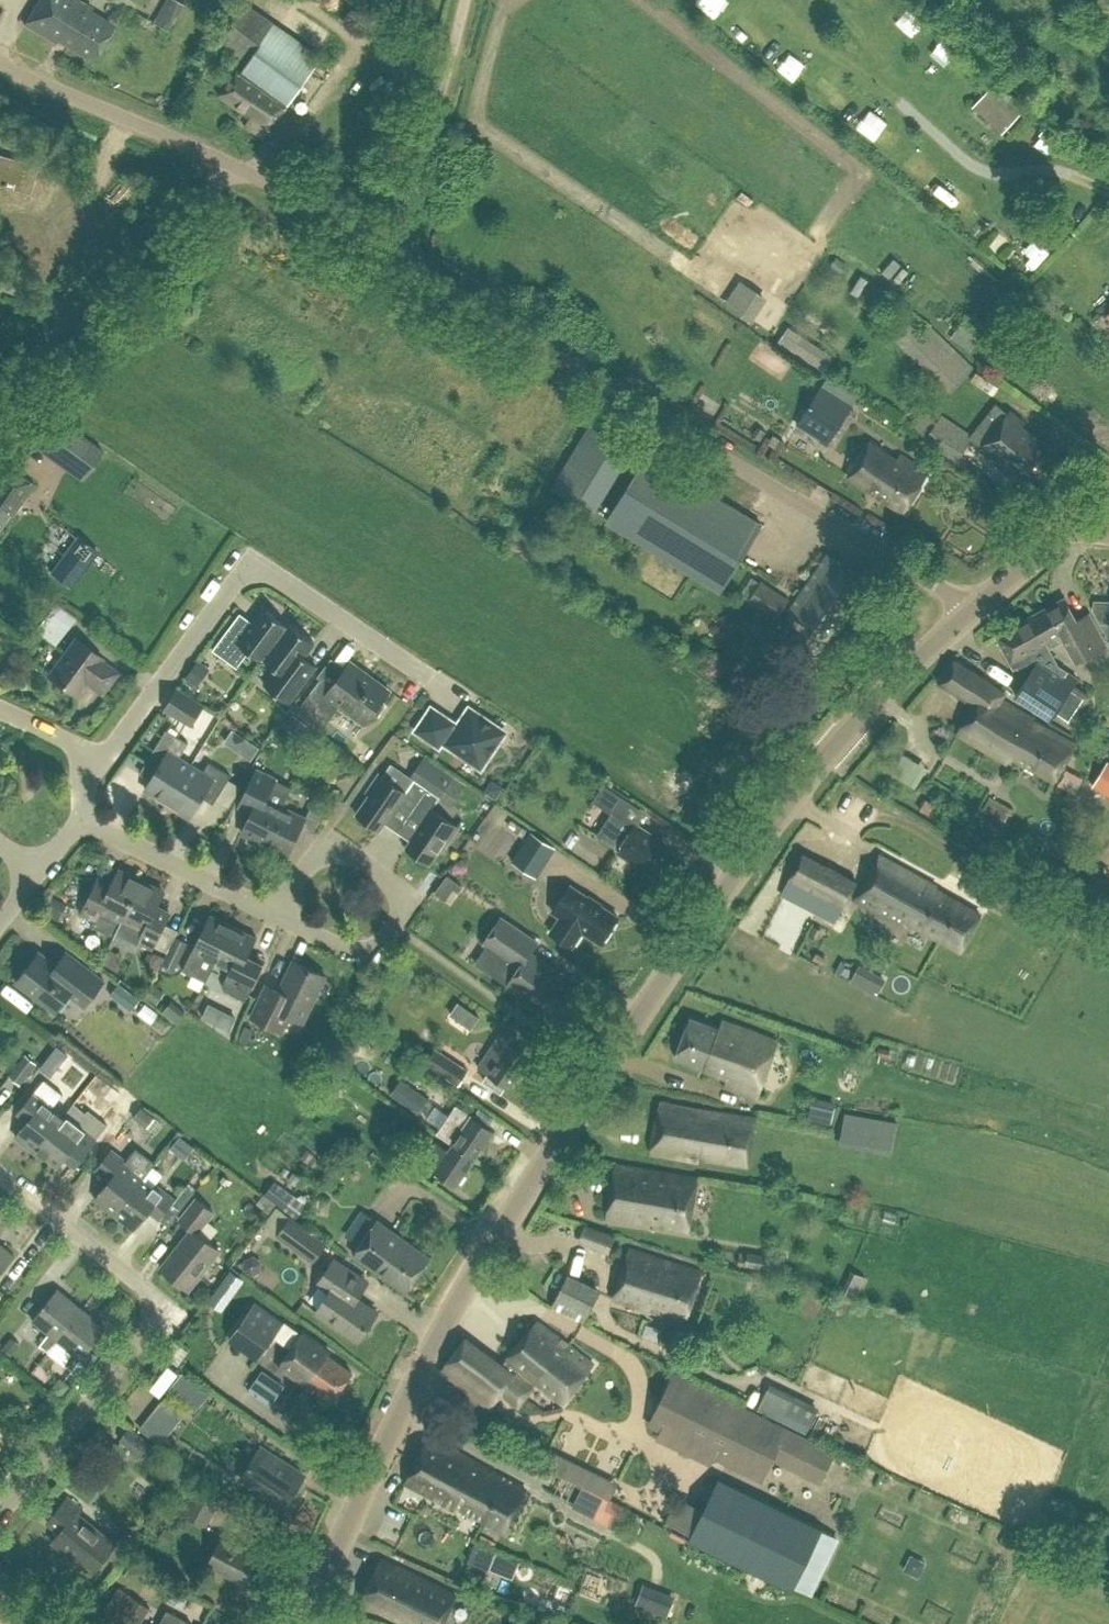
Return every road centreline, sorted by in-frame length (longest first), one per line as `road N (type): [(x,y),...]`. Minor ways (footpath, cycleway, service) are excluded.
road 1 (tertiary): [(300,1623),(420,1370),(611,1057),(823,756),(964,614)]
road 2 (unclassified): [(964,614),(939,584),(391,254)]
road 3 (unclassified): [(0,1515),(150,1325),(152,1293),(0,1173)]
road 4 (unclassified): [(102,759),(250,563),(428,678)]
road 5 (residential): [(0,382),(239,166)]
road 6 (residential): [(272,911),(368,959),(395,926),(413,899),(329,837)]
road 7 (unclassified): [(391,254),(464,0)]
road 8 (unclassified): [(239,166),(0,61)]
road 9 (track): [(1108,201),(1061,168),(995,173),(968,163),(897,102)]
road 10 (residential): [(81,819),(272,911)]
road 11 (unclassified): [(391,254),(239,166)]
road 12 (tertiary): [(964,614),(1081,516)]

